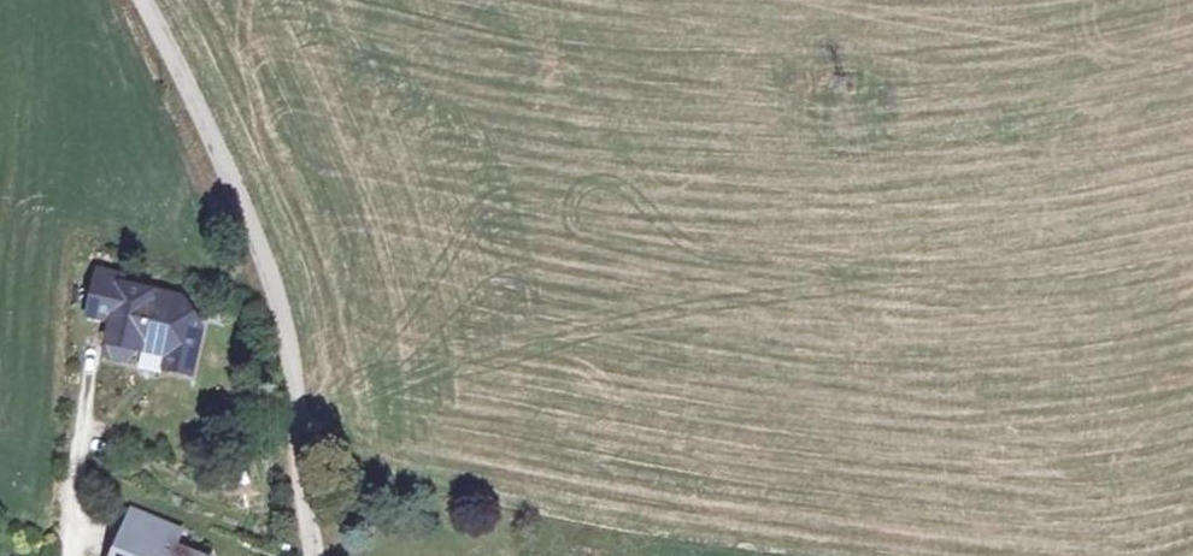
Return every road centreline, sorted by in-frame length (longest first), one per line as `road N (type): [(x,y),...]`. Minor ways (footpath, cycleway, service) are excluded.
road 1 (unclassified): [(317,555),(270,275),(144,0)]
road 2 (residential): [(82,371),(70,555)]

